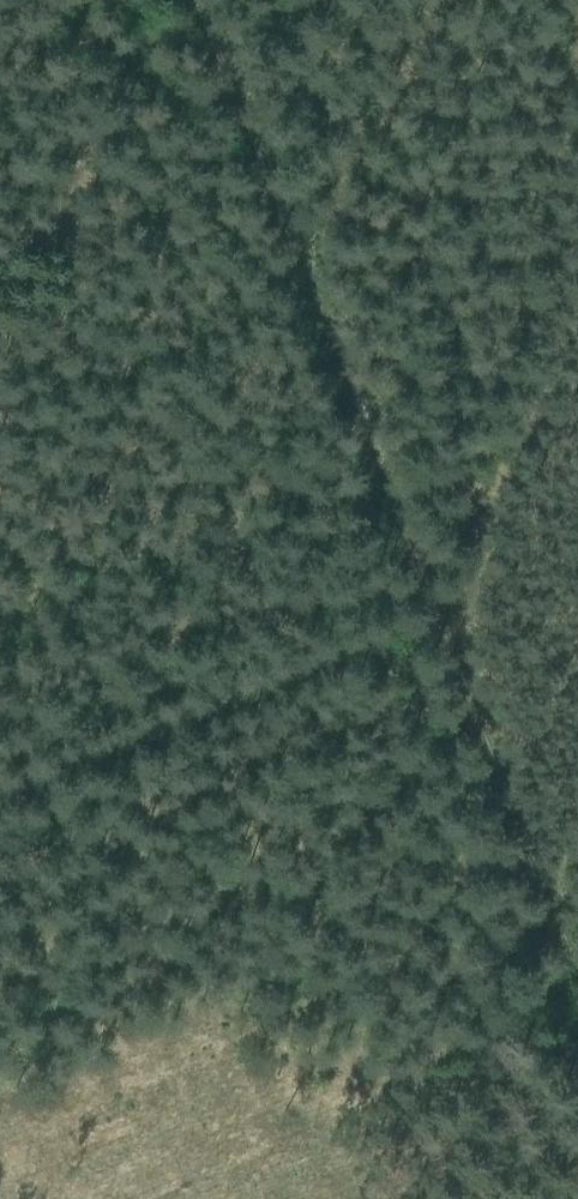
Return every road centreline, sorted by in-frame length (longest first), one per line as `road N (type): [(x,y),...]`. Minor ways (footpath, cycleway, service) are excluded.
road 1 (track): [(177,0),(577,983)]
road 2 (track): [(0,776),(426,617)]

